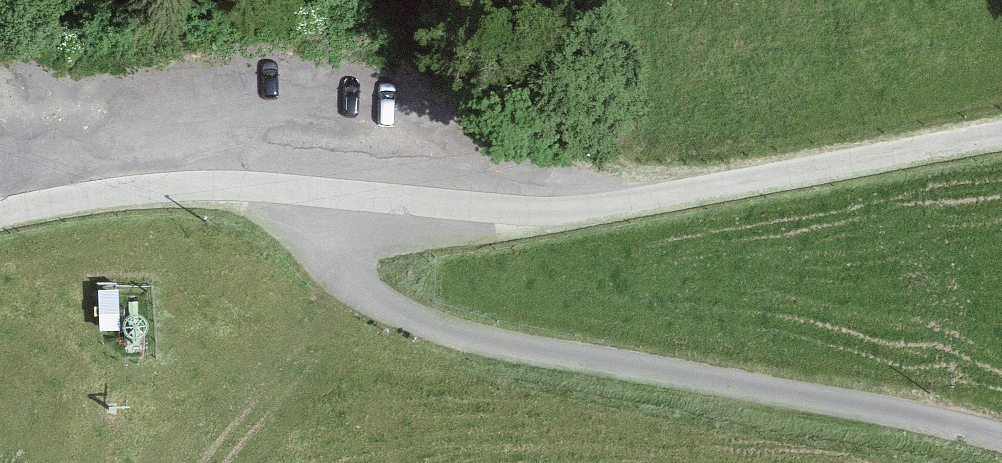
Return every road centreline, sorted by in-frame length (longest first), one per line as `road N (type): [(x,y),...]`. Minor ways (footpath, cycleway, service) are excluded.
road 1 (track): [(1001,439),(859,402),(536,349),(397,311),(340,274),(327,254),(329,192)]
road 2 (unclassified): [(1001,133),(547,213),(406,200)]
road 3 (unclassified): [(0,213),(198,186),(406,200)]

